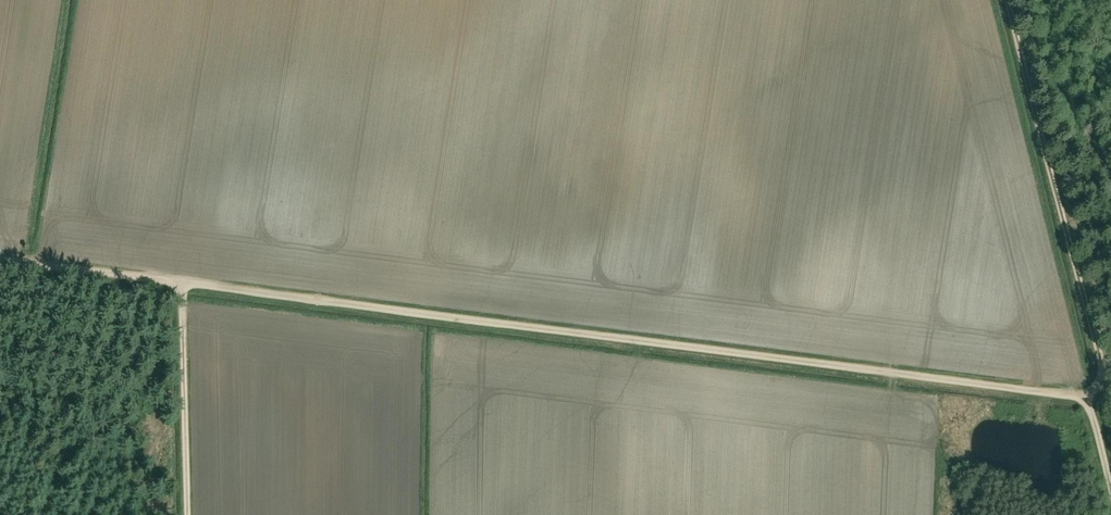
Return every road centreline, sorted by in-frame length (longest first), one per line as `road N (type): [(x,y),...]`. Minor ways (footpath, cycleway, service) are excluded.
road 1 (track): [(0,251),(1091,393),(1110,479)]
road 2 (track): [(1091,393),(1105,383),(1010,0)]
road 3 (track): [(187,514),(181,274)]

